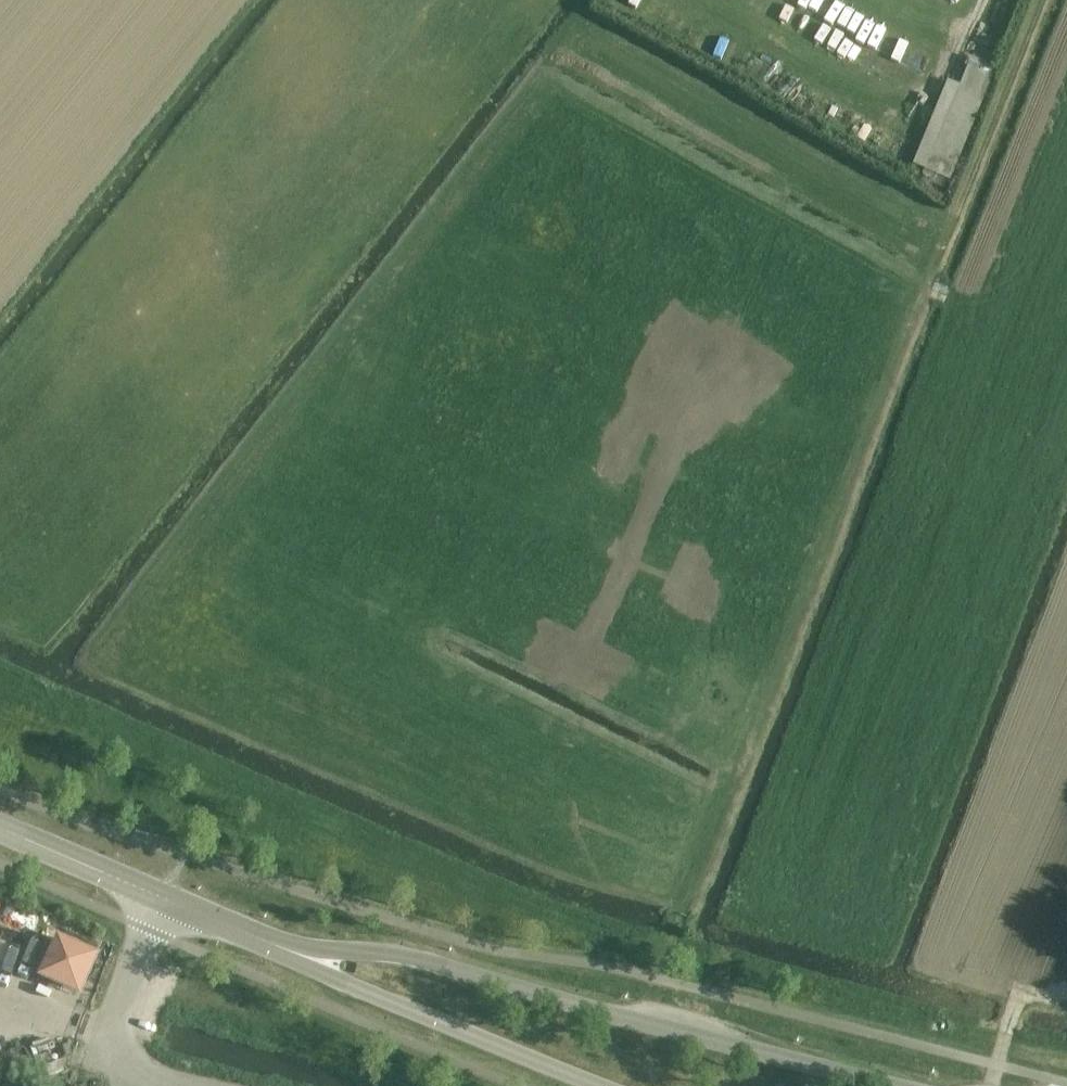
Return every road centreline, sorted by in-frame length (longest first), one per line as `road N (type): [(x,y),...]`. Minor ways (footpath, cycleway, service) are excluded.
road 1 (tertiary): [(887,1085),(419,959),(271,944)]
road 2 (tertiary): [(271,944),(593,1085)]
road 3 (unclassified): [(163,898),(112,1045),(124,1070),(167,1085)]
road 4 (tertiary): [(163,898),(0,830)]

